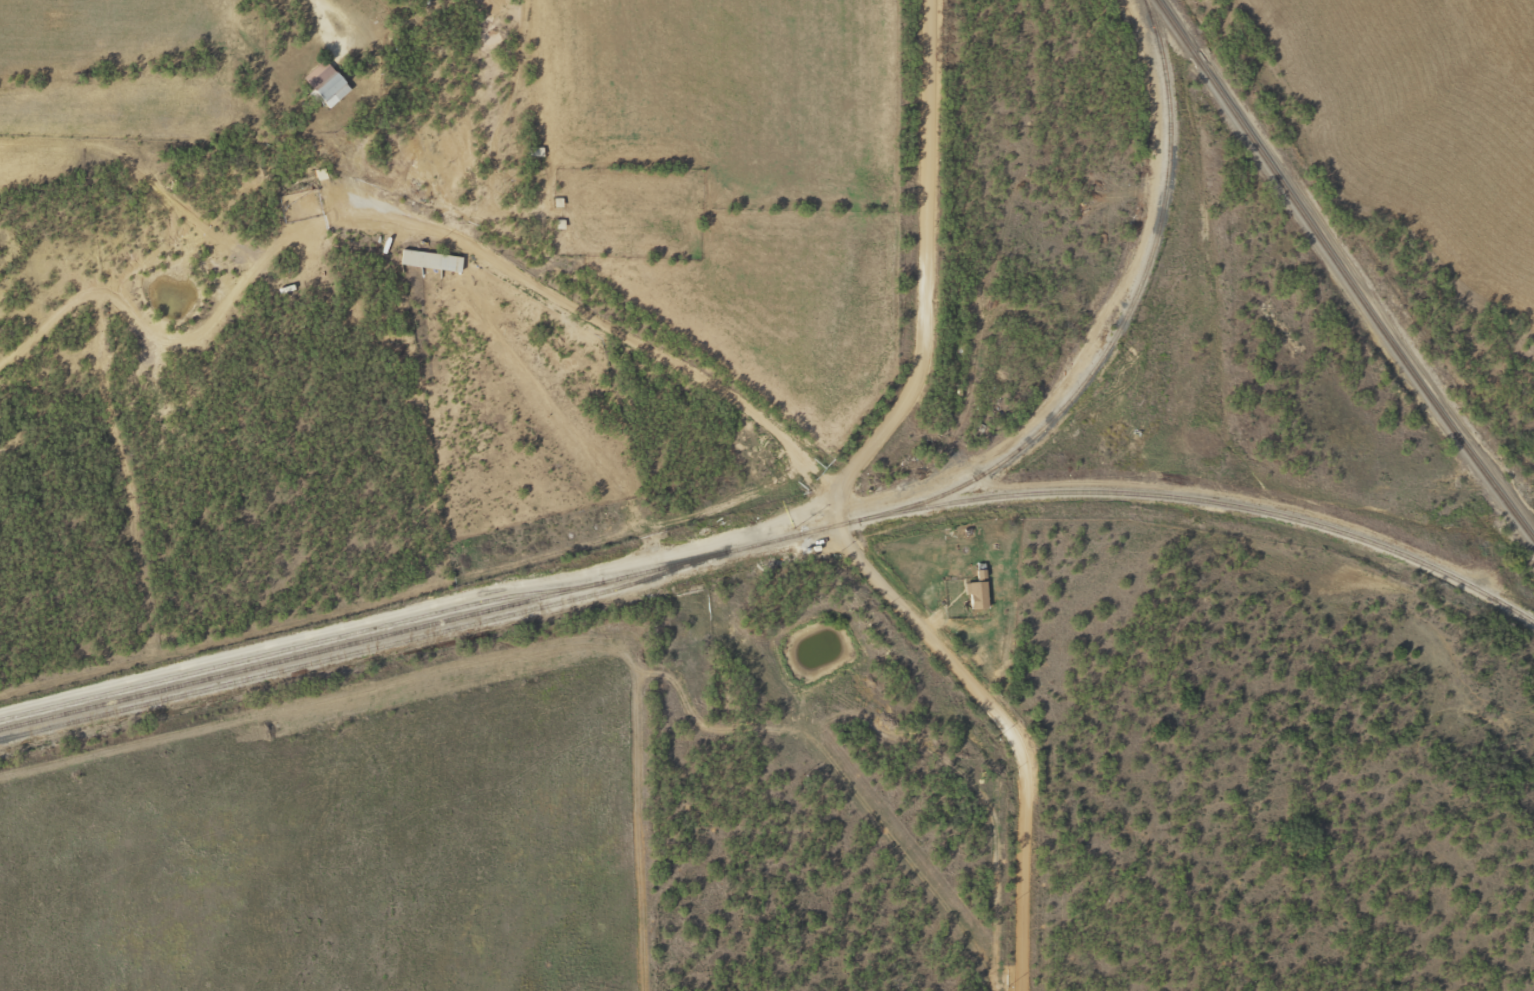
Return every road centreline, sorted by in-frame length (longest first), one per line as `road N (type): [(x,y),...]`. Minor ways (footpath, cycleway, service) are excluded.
road 1 (residential): [(1017,990),(1015,830),(1000,815),(995,754),(837,524),(833,497),(845,478),(830,458),(845,347),(885,237),(914,0)]

